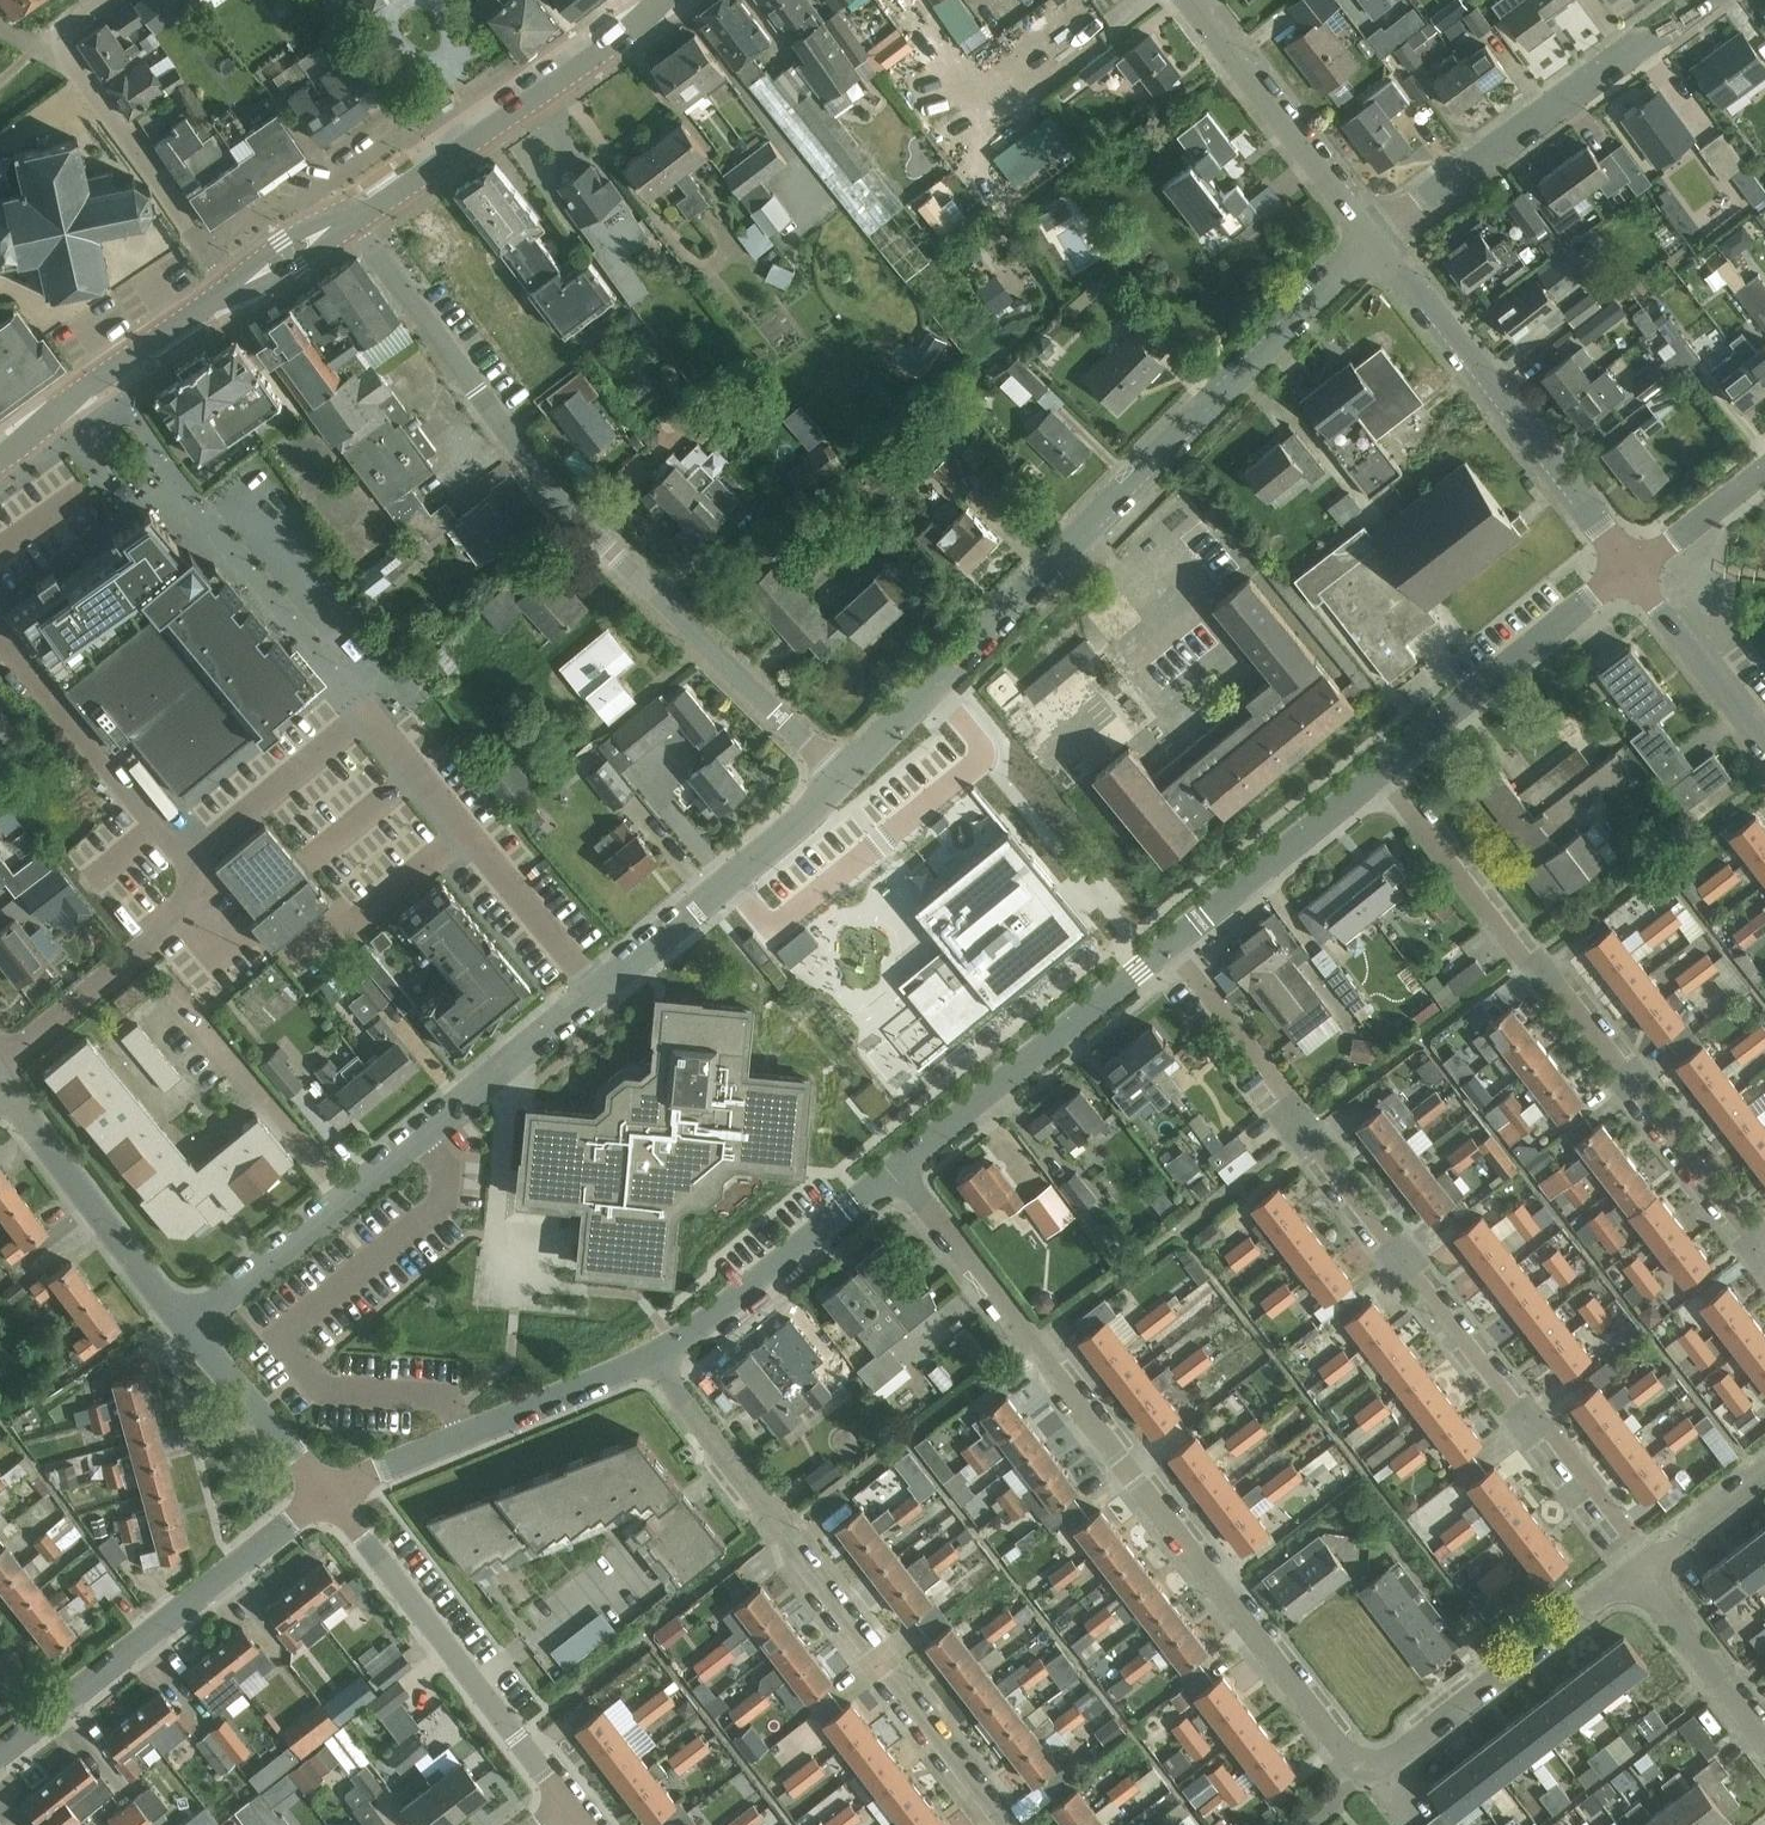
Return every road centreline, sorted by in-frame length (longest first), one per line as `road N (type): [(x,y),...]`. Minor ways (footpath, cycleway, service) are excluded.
road 1 (residential): [(1639,1568),(1633,1539),(1552,1432),(1514,1405),(1320,1155),(1309,1127),(1170,942)]
road 2 (residential): [(1366,1778),(897,1168)]
road 3 (residential): [(845,775),(1376,237)]
road 4 (residential): [(845,775),(578,524),(353,221)]
road 5 (residential): [(1764,1269),(1549,978),(1521,959),(1378,772)]
road 6 (residential): [(181,862),(369,714),(599,988)]
road 7 (residential): [(1008,1824),(650,1359)]
road 8 (residential): [(186,1326),(599,988)]
road 9 (residential): [(1628,572),(1376,237)]
road 10 (residential): [(1376,237),(1704,0)]
road 11 (residential): [(571,1810),(328,1491)]
road 12 (primary): [(353,221),(662,0)]
road 13 (residential): [(235,288),(53,38),(104,0)]
road 14 (residential): [(43,1722),(328,1491)]
road 15 (residential): [(897,1168),(1170,942)]
road 16 (residential): [(328,1491),(650,1359)]
road 17 (residential): [(1366,1778),(1639,1568)]
road 18 (residential): [(599,988),(845,775)]
road 19 (residential): [(1378,772),(1628,572)]
road 20 (residential): [(650,1359),(897,1168)]
road 21 (residential): [(186,1326),(6,1086)]
road 22 (residential): [(1376,237),(1197,0)]
road 23 (residential): [(0,633),(181,862)]
road 24 (primary): [(0,460),(76,393),(235,288)]
road 25 (residential): [(1170,942),(1378,772)]
road 26 (residential): [(0,1057),(208,895)]
road 27 (residential): [(1764,748),(1628,572)]
road 28 (residential): [(328,1491),(186,1326)]
road 29 (residential): [(1764,1734),(1639,1568)]
road 30 (residential): [(1628,572),(1764,466)]
road 31 (residential): [(1639,1568),(1764,1472)]
road 32 (primary): [(235,288),(353,221)]

